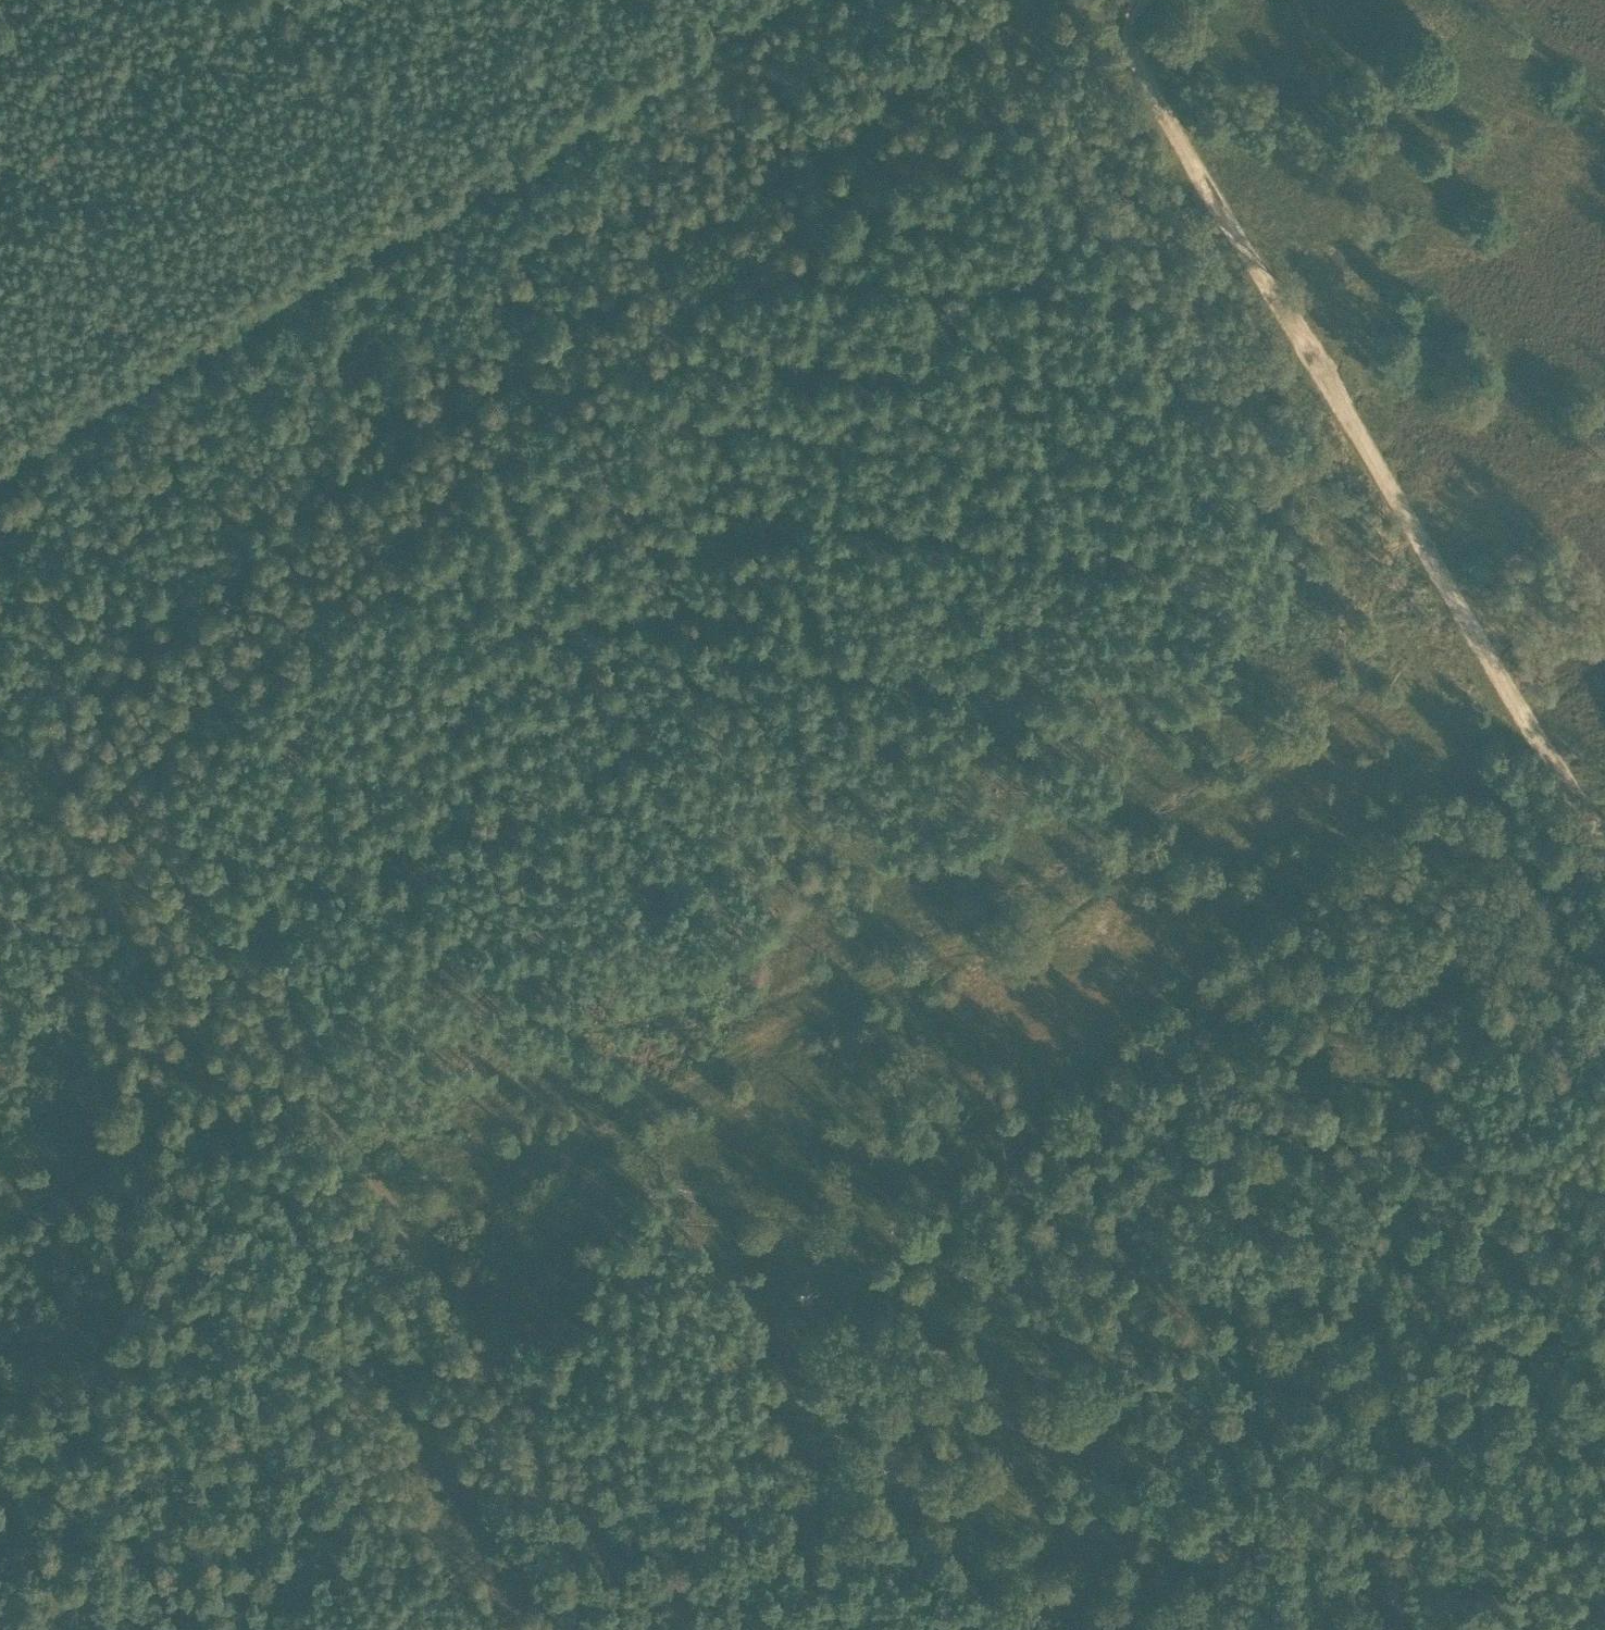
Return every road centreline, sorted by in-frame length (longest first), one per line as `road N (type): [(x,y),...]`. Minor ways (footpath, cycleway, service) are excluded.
road 1 (track): [(653,1629),(139,803),(150,764),(478,464),(1009,81),(1058,16),(1137,16)]
road 2 (track): [(1604,850),(1151,91),(1137,16),(1149,0)]
road 3 (track): [(0,1220),(179,1102),(224,1085)]

